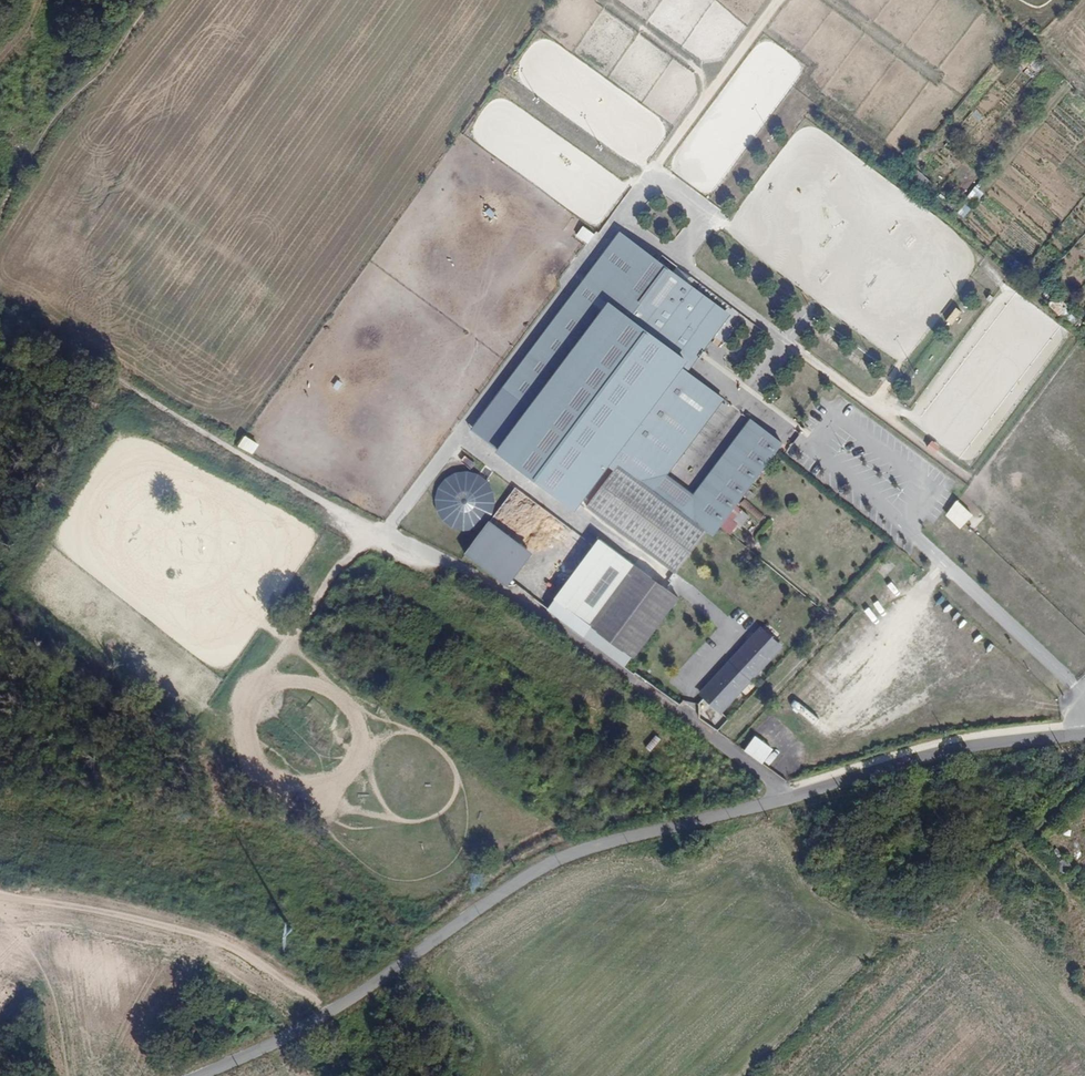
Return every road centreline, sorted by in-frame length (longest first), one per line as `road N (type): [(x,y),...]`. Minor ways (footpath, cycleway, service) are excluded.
road 1 (unclassified): [(1084,743),(973,753),(785,795),(567,868),(347,1010),(215,1075)]

